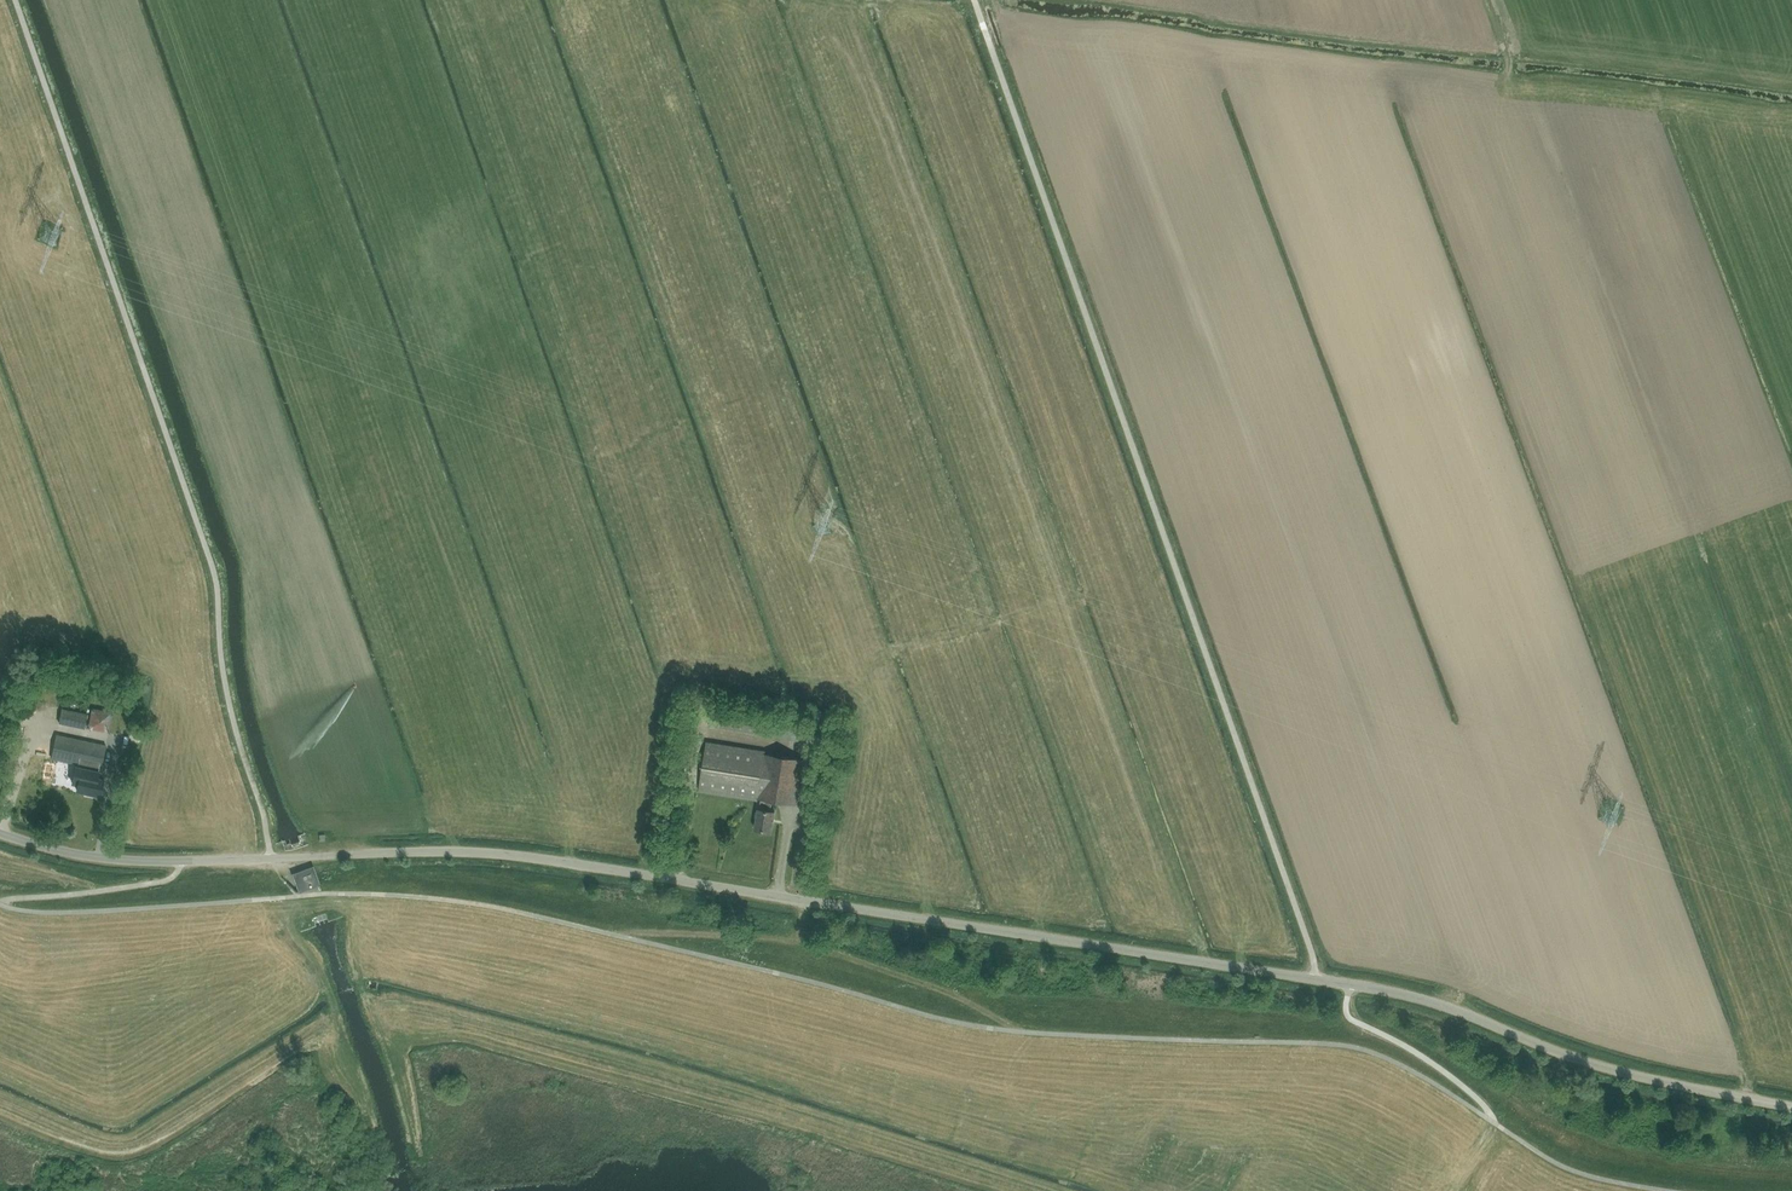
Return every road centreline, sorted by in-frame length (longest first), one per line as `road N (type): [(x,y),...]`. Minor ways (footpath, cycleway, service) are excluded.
road 1 (unclassified): [(1791,1107),(1612,1071),(1458,1012),(1349,985),(806,901),(486,853),(124,860),(0,835)]
road 2 (track): [(618,936),(799,940),(936,987),(1019,1032)]

